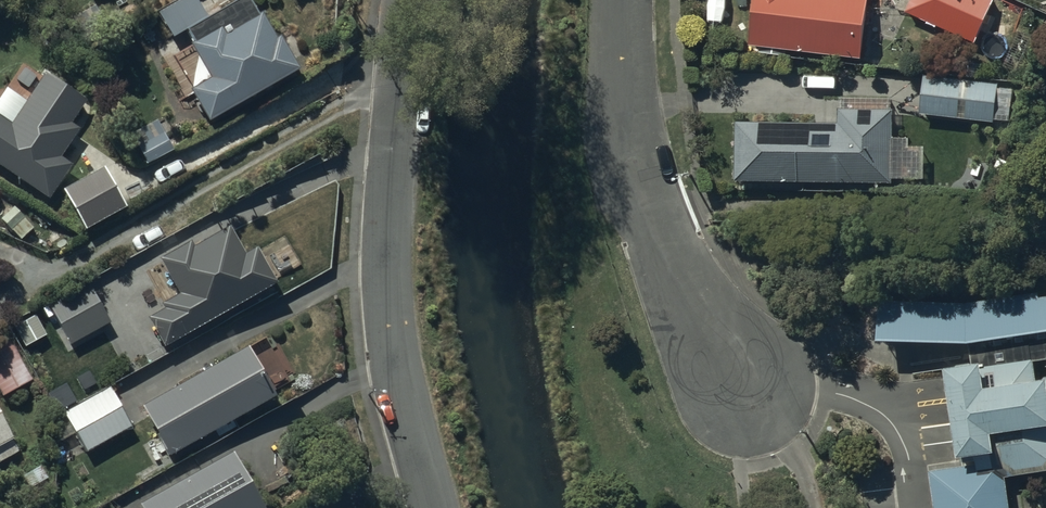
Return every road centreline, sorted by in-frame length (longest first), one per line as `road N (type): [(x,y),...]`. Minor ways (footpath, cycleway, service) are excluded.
road 1 (residential): [(433,507),(388,290),(412,0)]
road 2 (residential): [(744,399),(652,208),(624,72),(622,0)]

